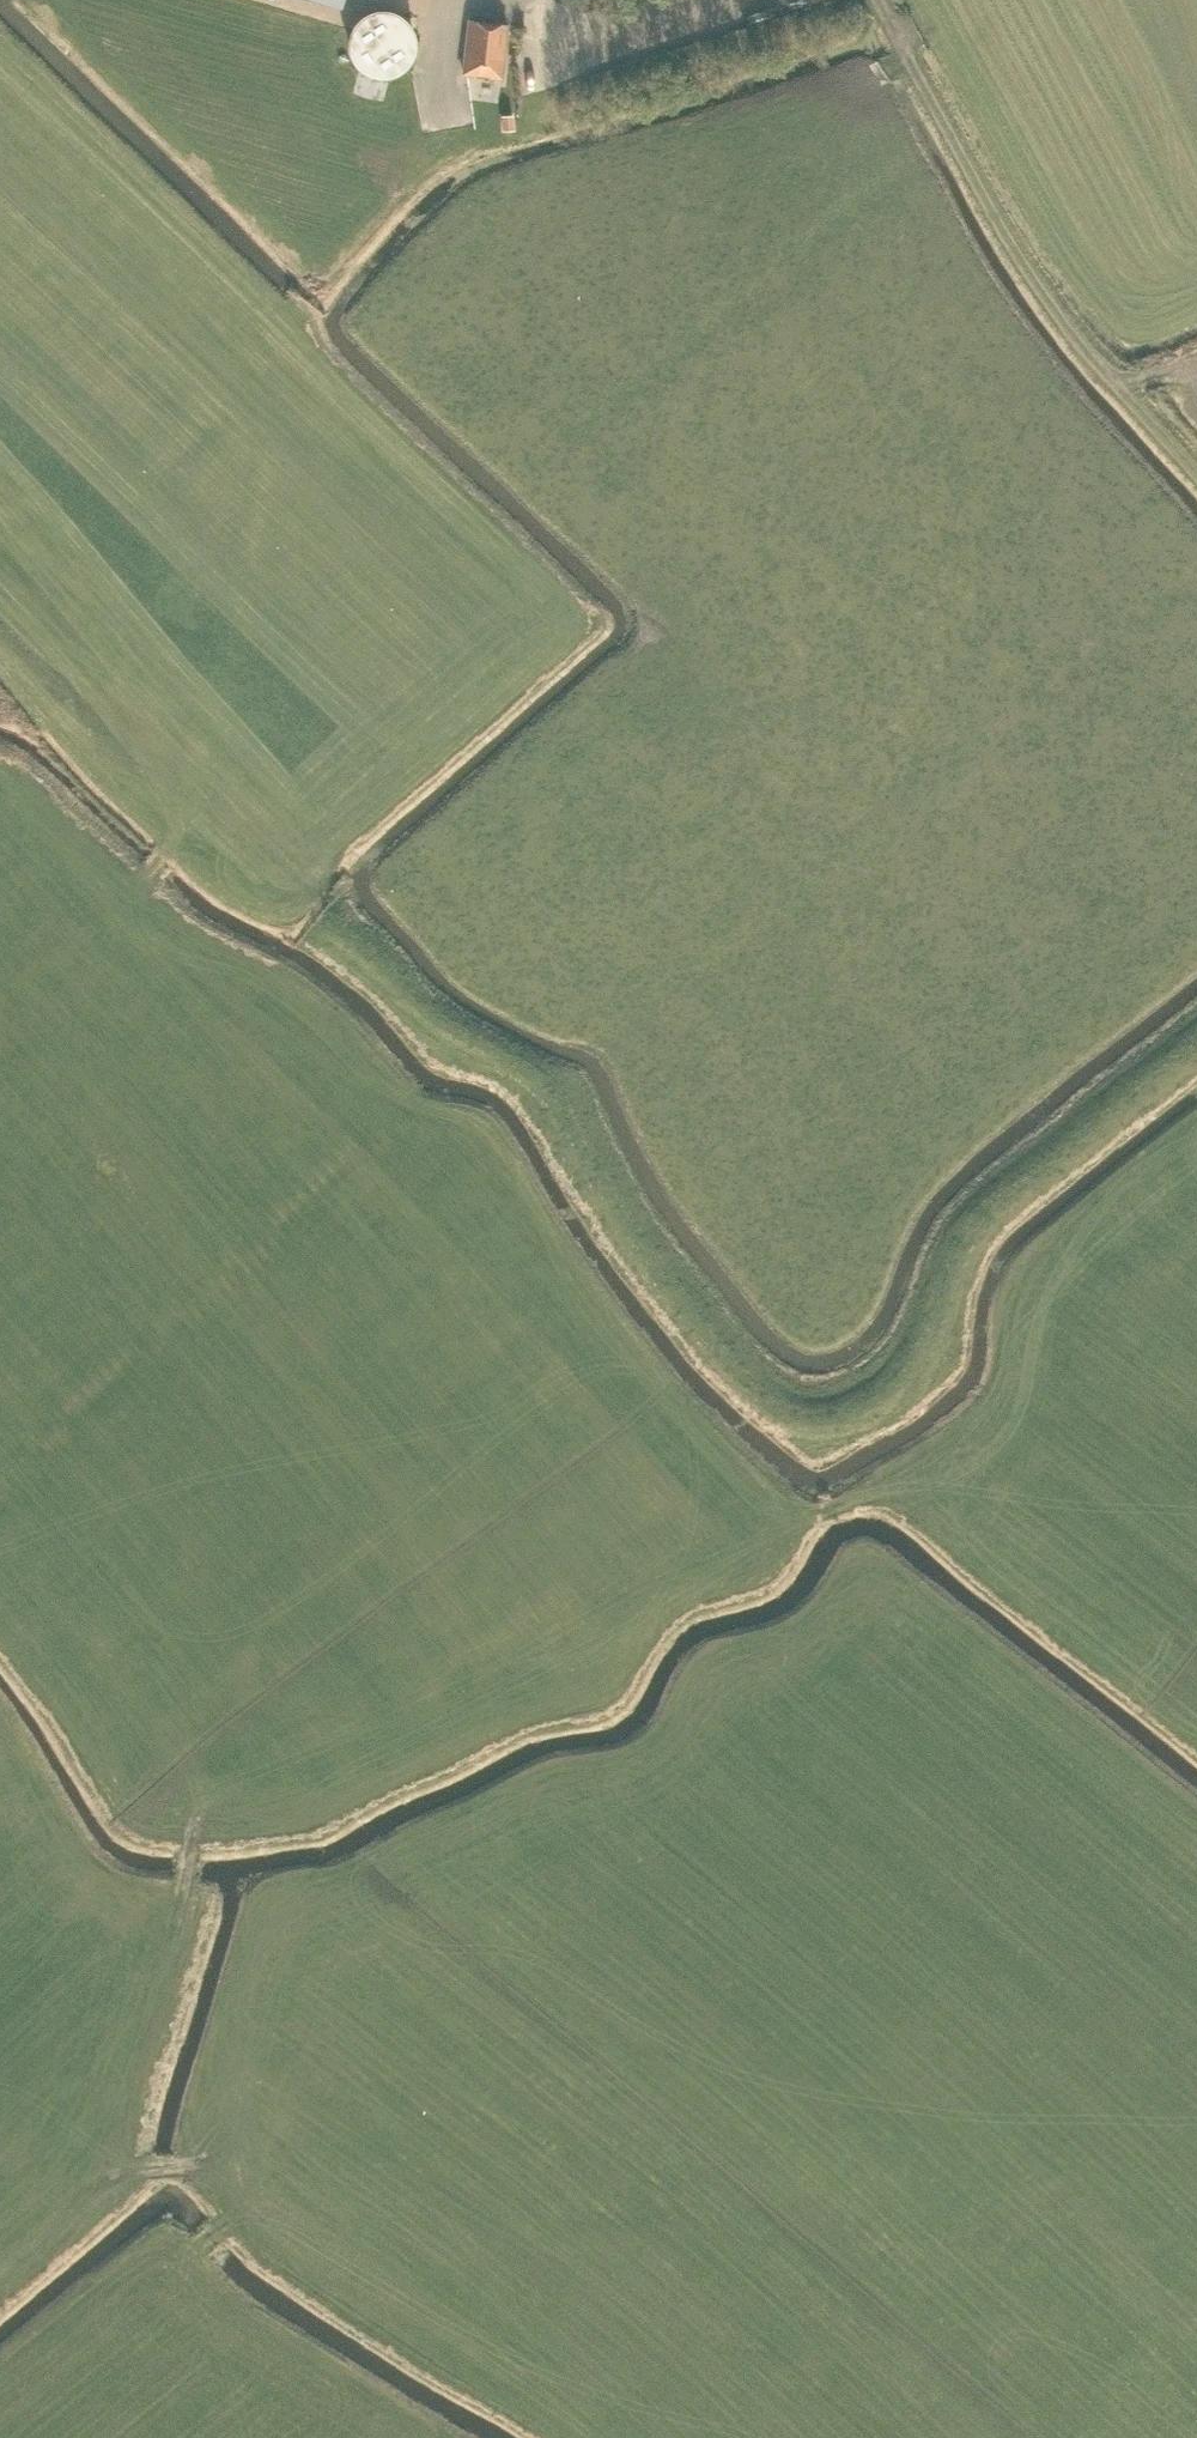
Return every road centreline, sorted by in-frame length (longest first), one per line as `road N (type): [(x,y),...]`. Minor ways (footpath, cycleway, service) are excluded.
road 1 (track): [(880,0),(1027,269),(1076,338),(1196,474)]

